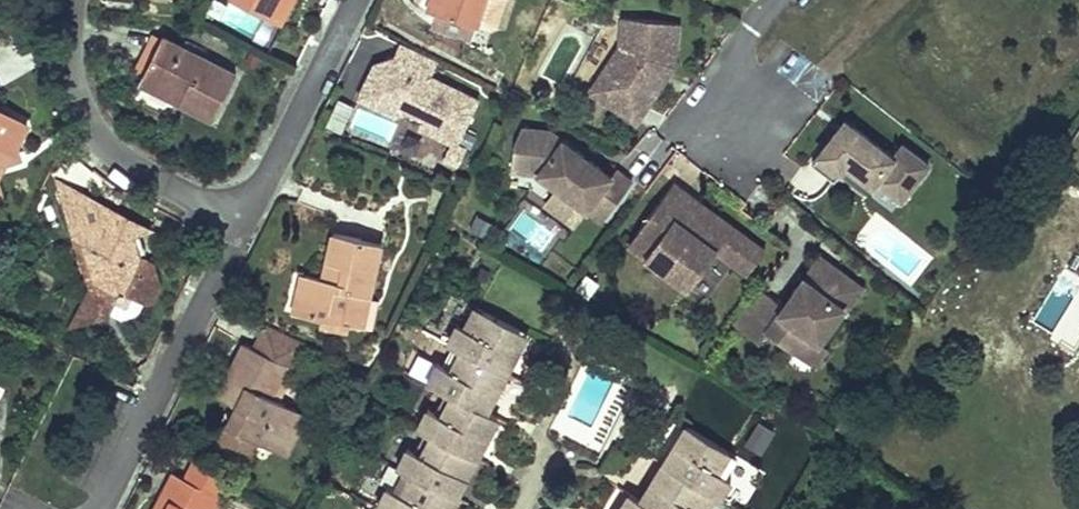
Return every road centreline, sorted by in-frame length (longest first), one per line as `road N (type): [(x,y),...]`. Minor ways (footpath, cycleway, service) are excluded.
road 1 (residential): [(100,508),(245,220)]
road 2 (residential): [(245,220),(104,145),(71,82),(70,0)]
road 3 (residential): [(245,220),(356,0)]
road 4 (residential): [(779,0),(750,29),(734,73),(739,126),(805,94),(823,72)]

